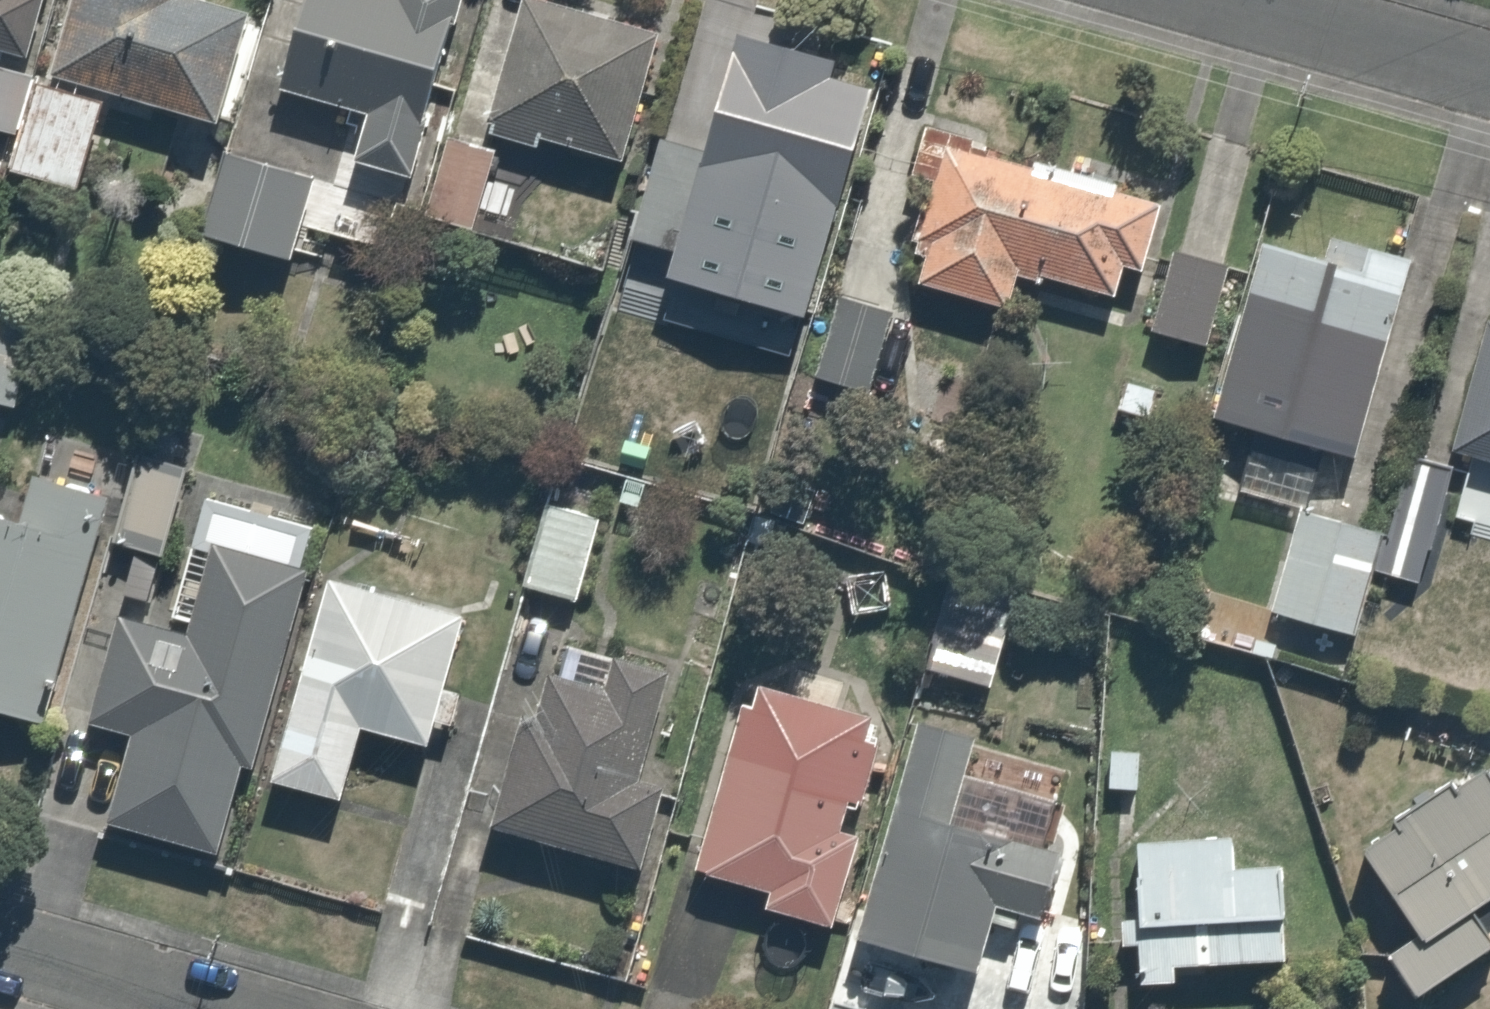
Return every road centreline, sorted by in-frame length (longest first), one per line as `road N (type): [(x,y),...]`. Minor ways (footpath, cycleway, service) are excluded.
road 1 (residential): [(243,1008),(0,941)]
road 2 (residential): [(1489,60),(1265,0)]

